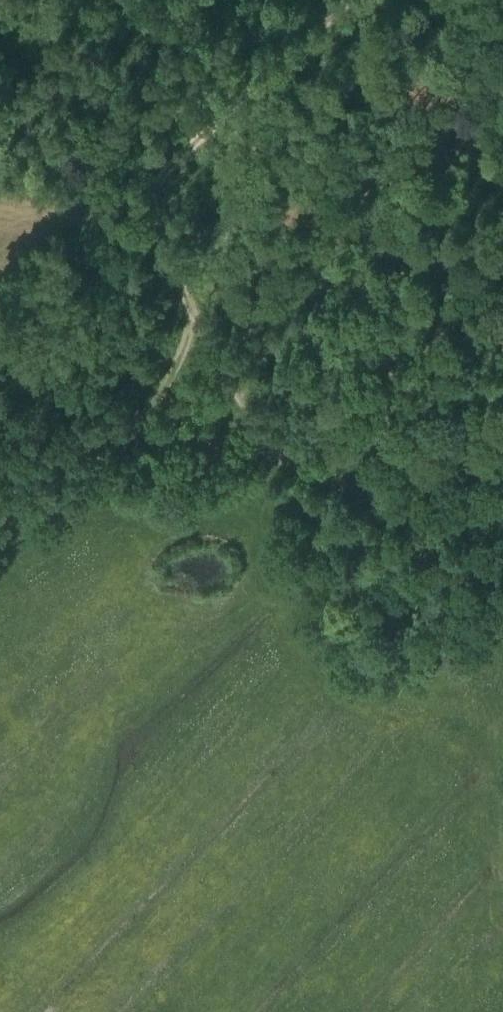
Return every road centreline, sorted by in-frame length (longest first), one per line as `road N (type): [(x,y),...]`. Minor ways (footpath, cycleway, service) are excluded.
road 1 (track): [(269,500),(273,450),(206,338),(147,189),(350,0)]

